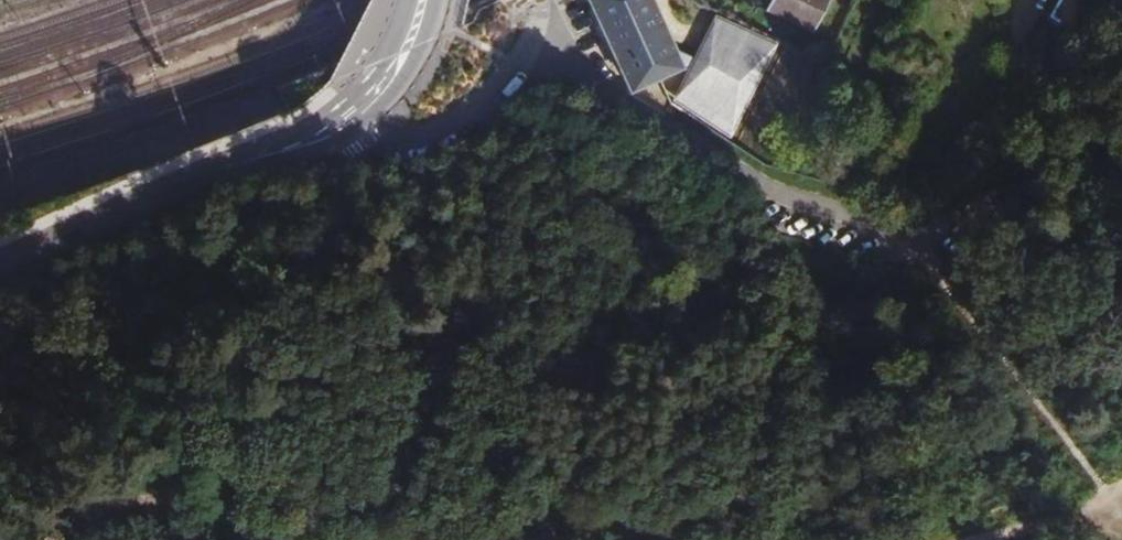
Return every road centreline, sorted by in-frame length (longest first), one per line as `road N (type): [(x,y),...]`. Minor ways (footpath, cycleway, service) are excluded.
road 1 (tertiary): [(0,265),(198,179),(309,145)]
road 2 (track): [(41,539),(139,493),(219,512),(267,539)]
road 3 (track): [(962,225),(1010,202),(1121,57)]
road 4 (track): [(962,225),(1019,128),(1024,11)]
road 5 (tertiary): [(309,145),(355,134),(400,92),(429,37),(437,0)]
road 6 (tertiary): [(407,0),(376,76),(309,145)]
road 7 (track): [(1121,510),(1112,498),(976,539)]

